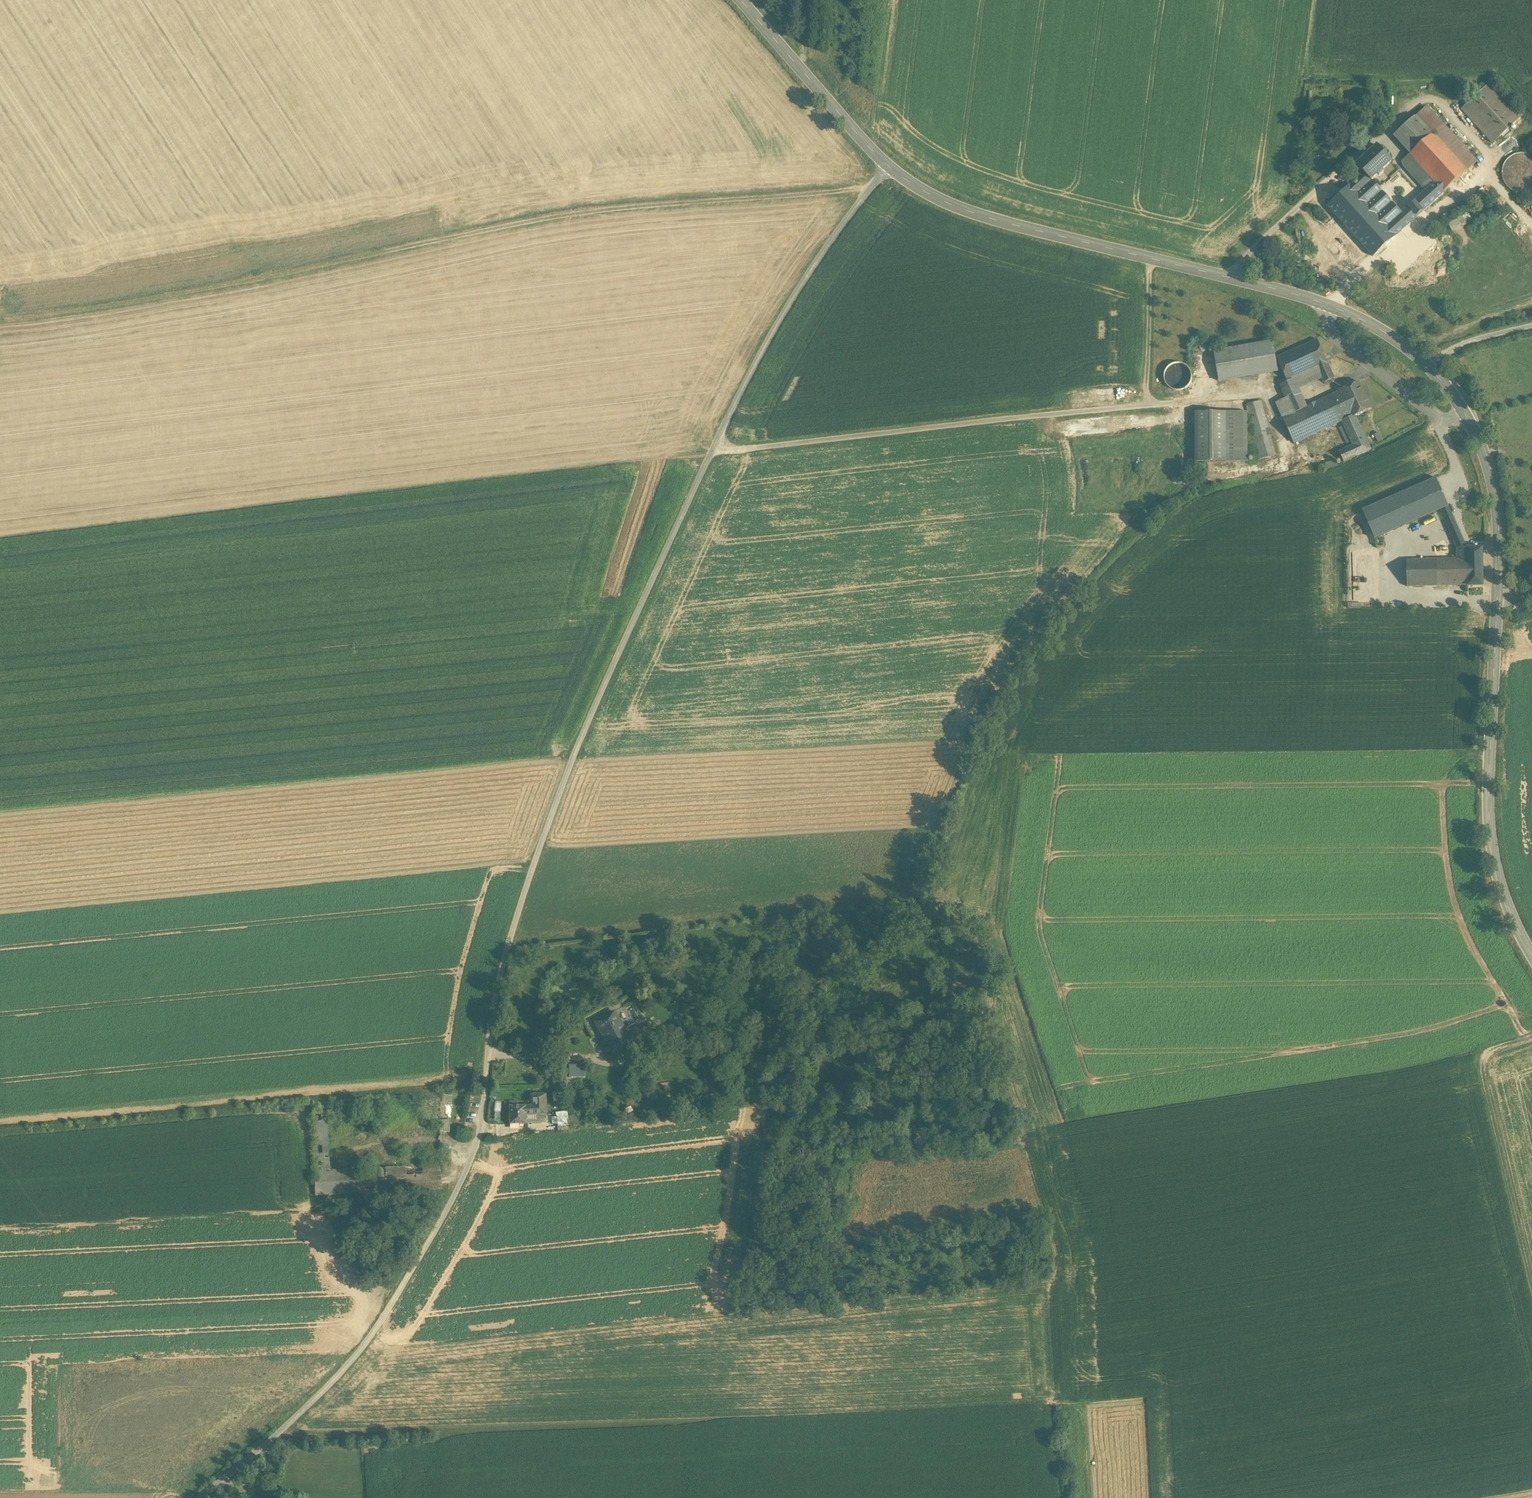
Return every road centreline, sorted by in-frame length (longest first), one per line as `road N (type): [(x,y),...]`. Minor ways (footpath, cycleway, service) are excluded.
road 1 (unclassified): [(886,163),(762,350),(574,756),(509,947),(476,1140),(452,1201),(362,1347),(200,1497)]
road 2 (secondary): [(121,1497),(332,1019),(726,263),(813,139)]
road 3 (track): [(872,186),(599,206),(104,306),(0,314)]
road 4 (secondary): [(1531,958),(1497,873),(1489,808),(1499,519),(1488,461),(1458,399),(1428,365)]
road 5 (secondary): [(1428,365),(1383,330),(1330,306),(945,203),(886,163)]
road 6 (track): [(1225,395),(711,454)]

